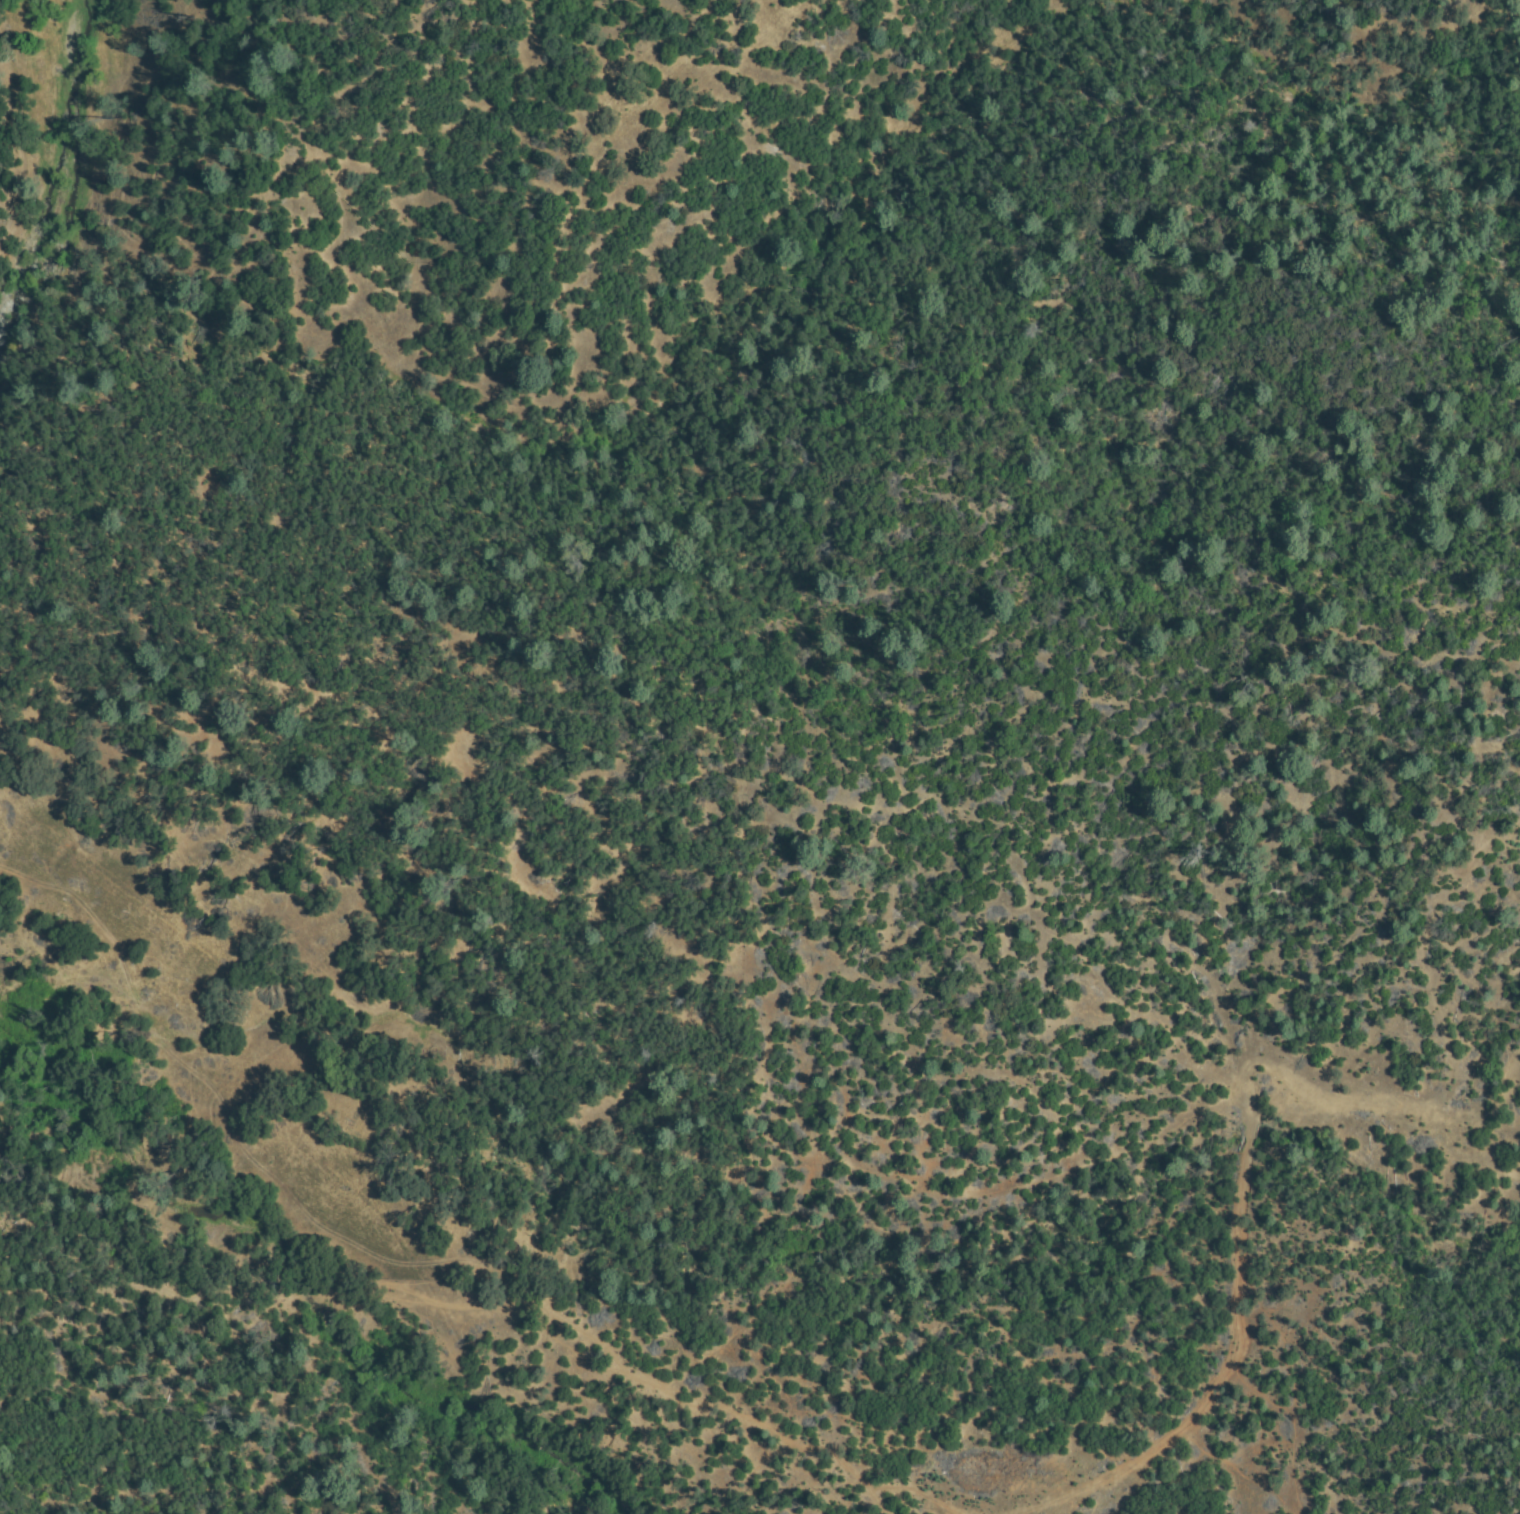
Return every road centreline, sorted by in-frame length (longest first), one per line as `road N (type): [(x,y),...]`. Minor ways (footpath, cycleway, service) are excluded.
road 1 (track): [(0,248),(45,151),(49,124),(37,80),(0,13)]

